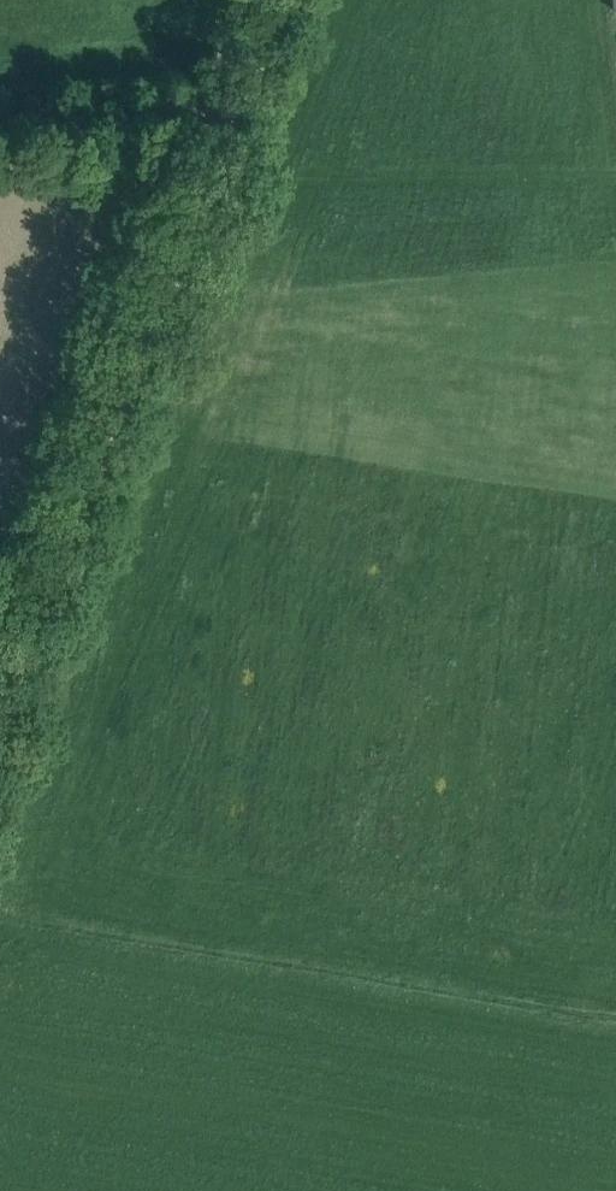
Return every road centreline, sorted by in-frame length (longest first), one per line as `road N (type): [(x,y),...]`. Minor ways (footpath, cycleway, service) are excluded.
road 1 (track): [(281,0),(0,700)]

